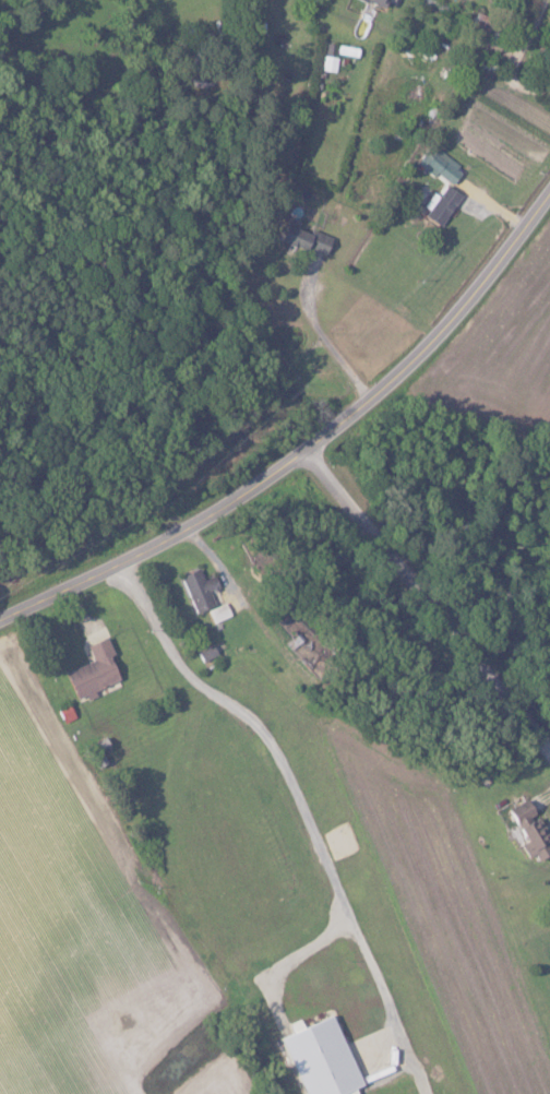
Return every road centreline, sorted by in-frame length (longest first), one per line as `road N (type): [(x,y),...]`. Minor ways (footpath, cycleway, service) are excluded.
road 1 (tertiary): [(0,617),(215,515),(312,444),(425,353),(549,196)]
road 2 (residential): [(549,737),(312,444)]

